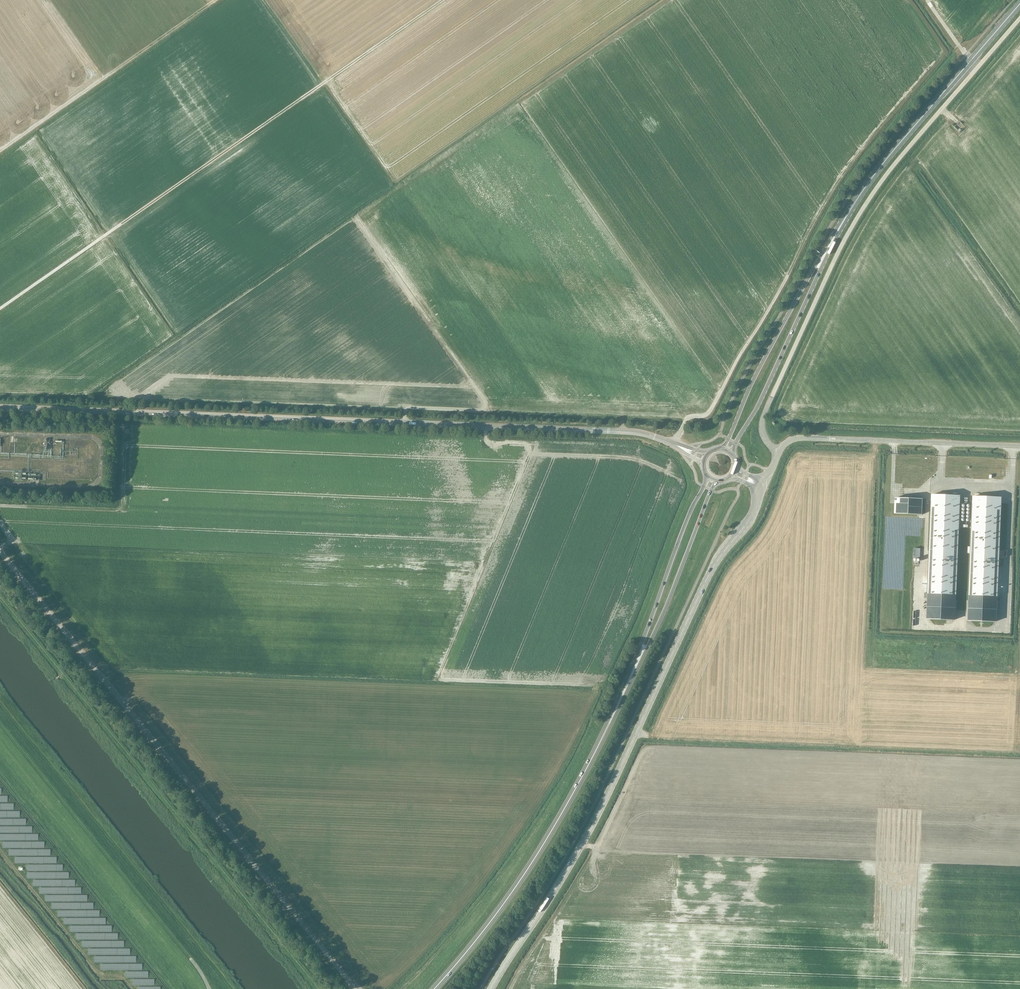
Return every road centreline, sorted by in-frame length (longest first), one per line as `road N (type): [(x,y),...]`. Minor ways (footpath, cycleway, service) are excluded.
road 1 (secondary): [(673,445),(635,432),(0,409)]
road 2 (secondary): [(490,988),(586,835),(720,558),(760,495)]
road 3 (unclassified): [(356,988),(0,553)]
road 4 (unclassified): [(780,452),(765,439),(764,416),(835,259),(885,176),(977,68)]
road 5 (trunk): [(435,988),(507,901),(584,777),(630,679)]
road 6 (primary): [(733,455),(836,233)]
road 7 (primary): [(836,233),(721,448)]
road 8 (primary): [(836,233),(971,61)]
road 9 (trunk): [(708,475),(630,679)]
road 10 (trunk): [(630,679),(718,481)]
road 11 (unclassified): [(1019,446),(830,438)]

